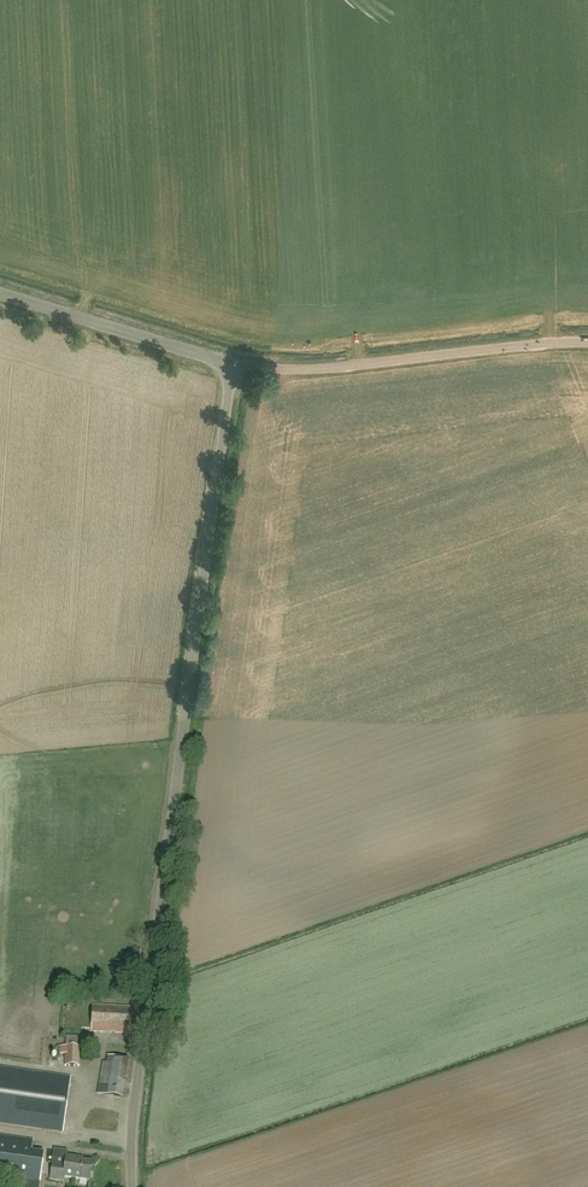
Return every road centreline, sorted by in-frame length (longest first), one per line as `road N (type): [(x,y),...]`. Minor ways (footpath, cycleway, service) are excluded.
road 1 (unclassified): [(134,1186),(134,1107),(232,362)]
road 2 (unclassified): [(232,362),(329,367),(587,341)]
road 3 (unclassified): [(232,362),(0,292)]

